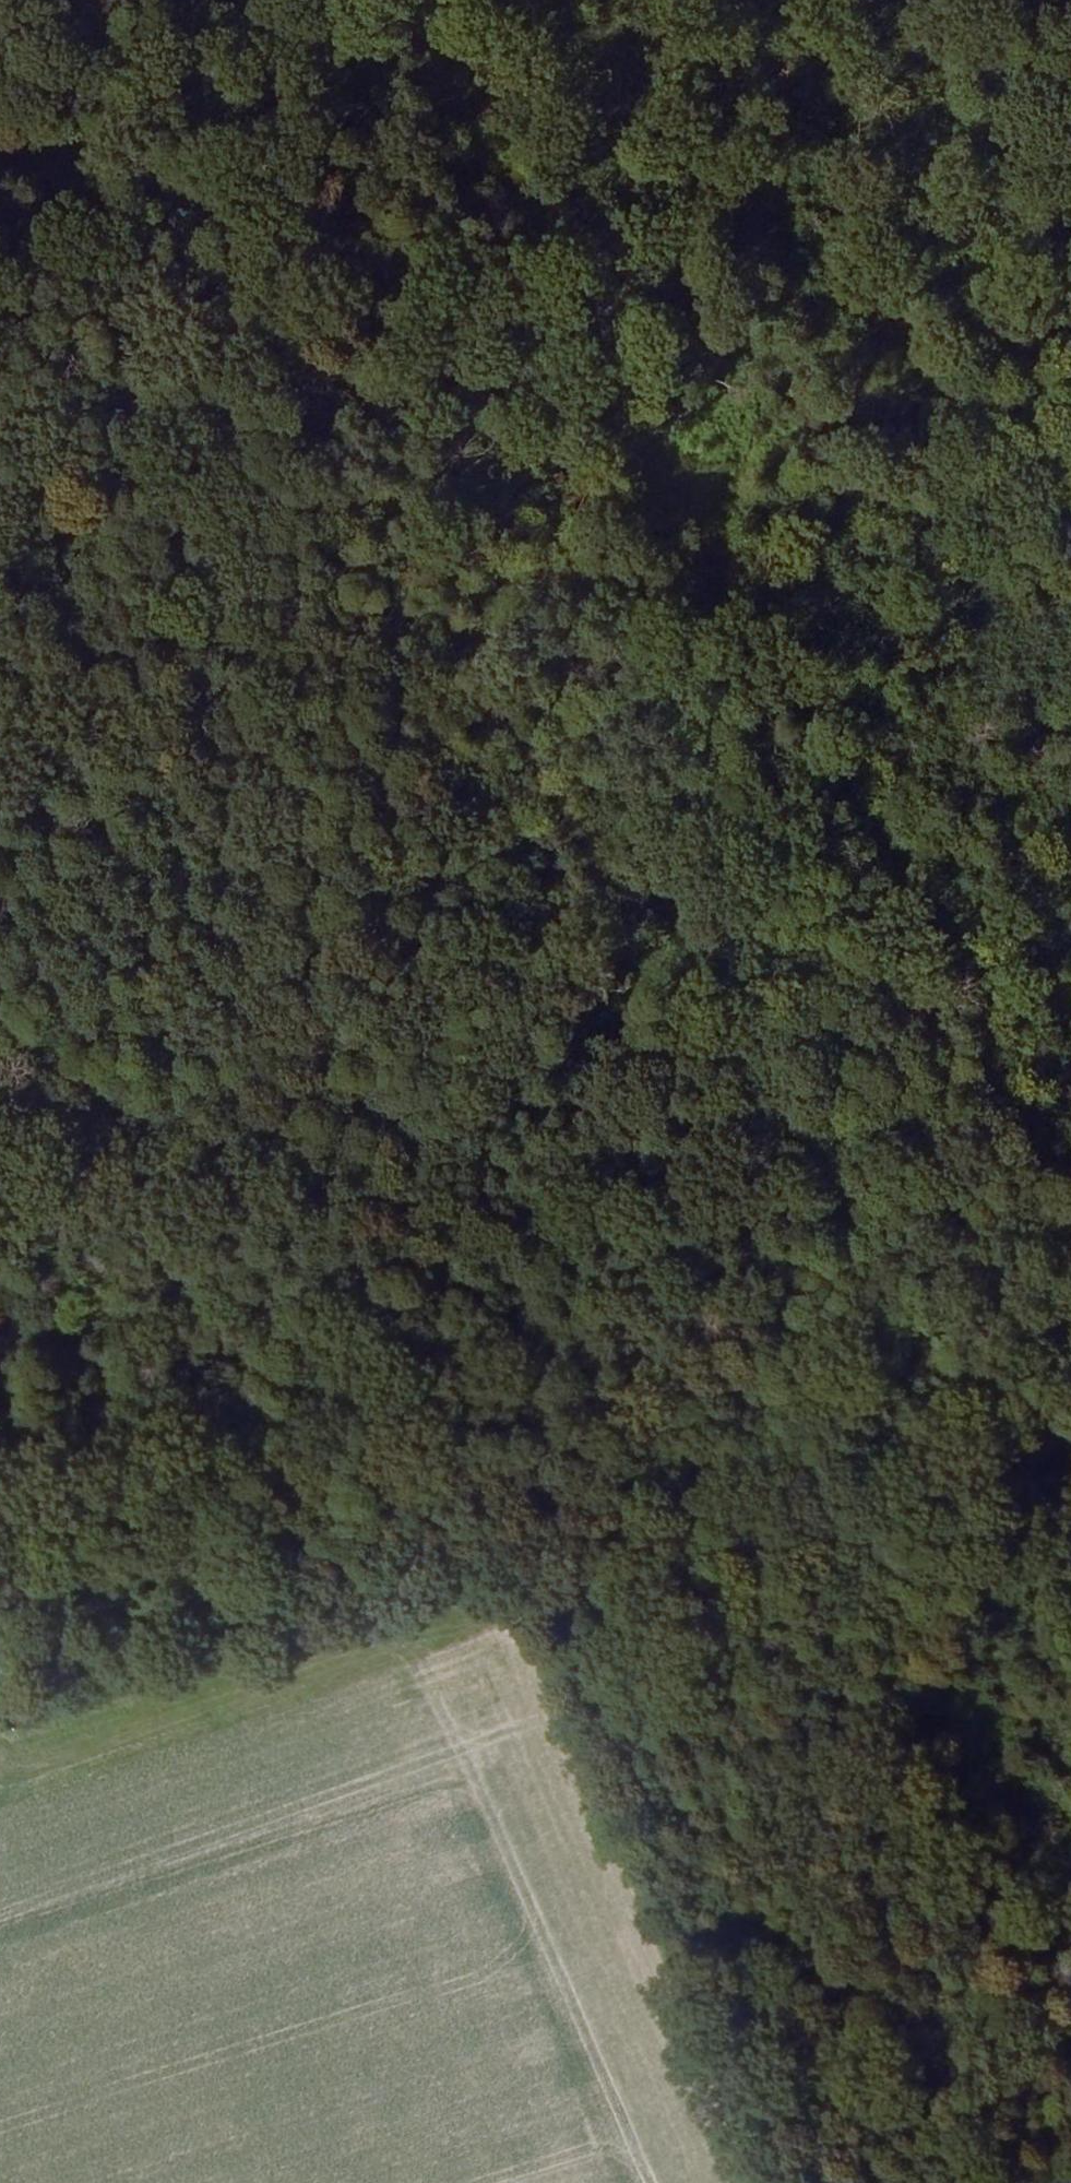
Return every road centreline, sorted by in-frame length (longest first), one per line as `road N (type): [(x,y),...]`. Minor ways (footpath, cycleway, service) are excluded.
road 1 (track): [(1070,1455),(545,1626)]

